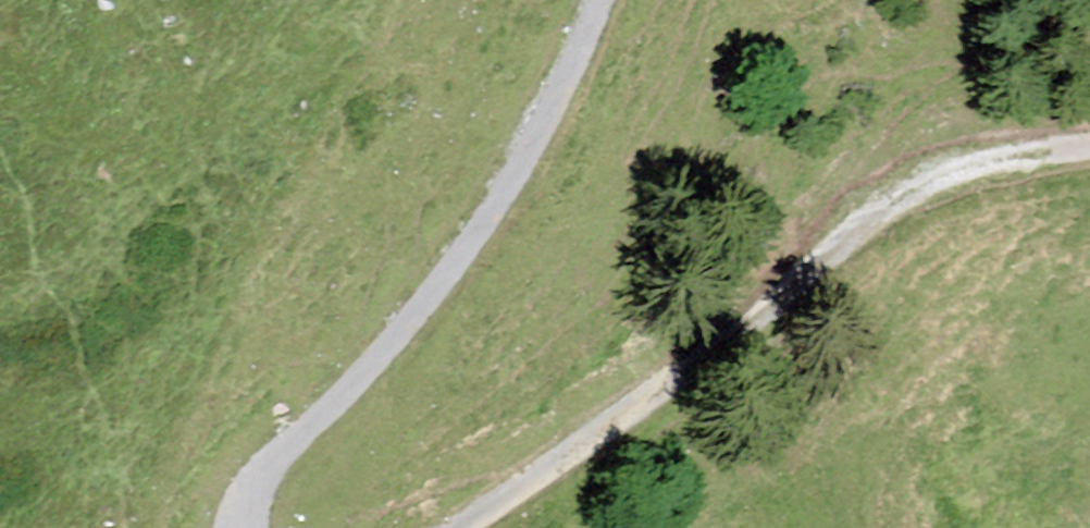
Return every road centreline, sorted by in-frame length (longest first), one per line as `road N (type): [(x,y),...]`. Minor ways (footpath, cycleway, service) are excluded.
road 1 (track): [(1089,145),(1003,154),(888,199),(642,400),(449,527)]
road 2 (track): [(241,527),(262,468),(435,293),(558,134),(610,0)]

